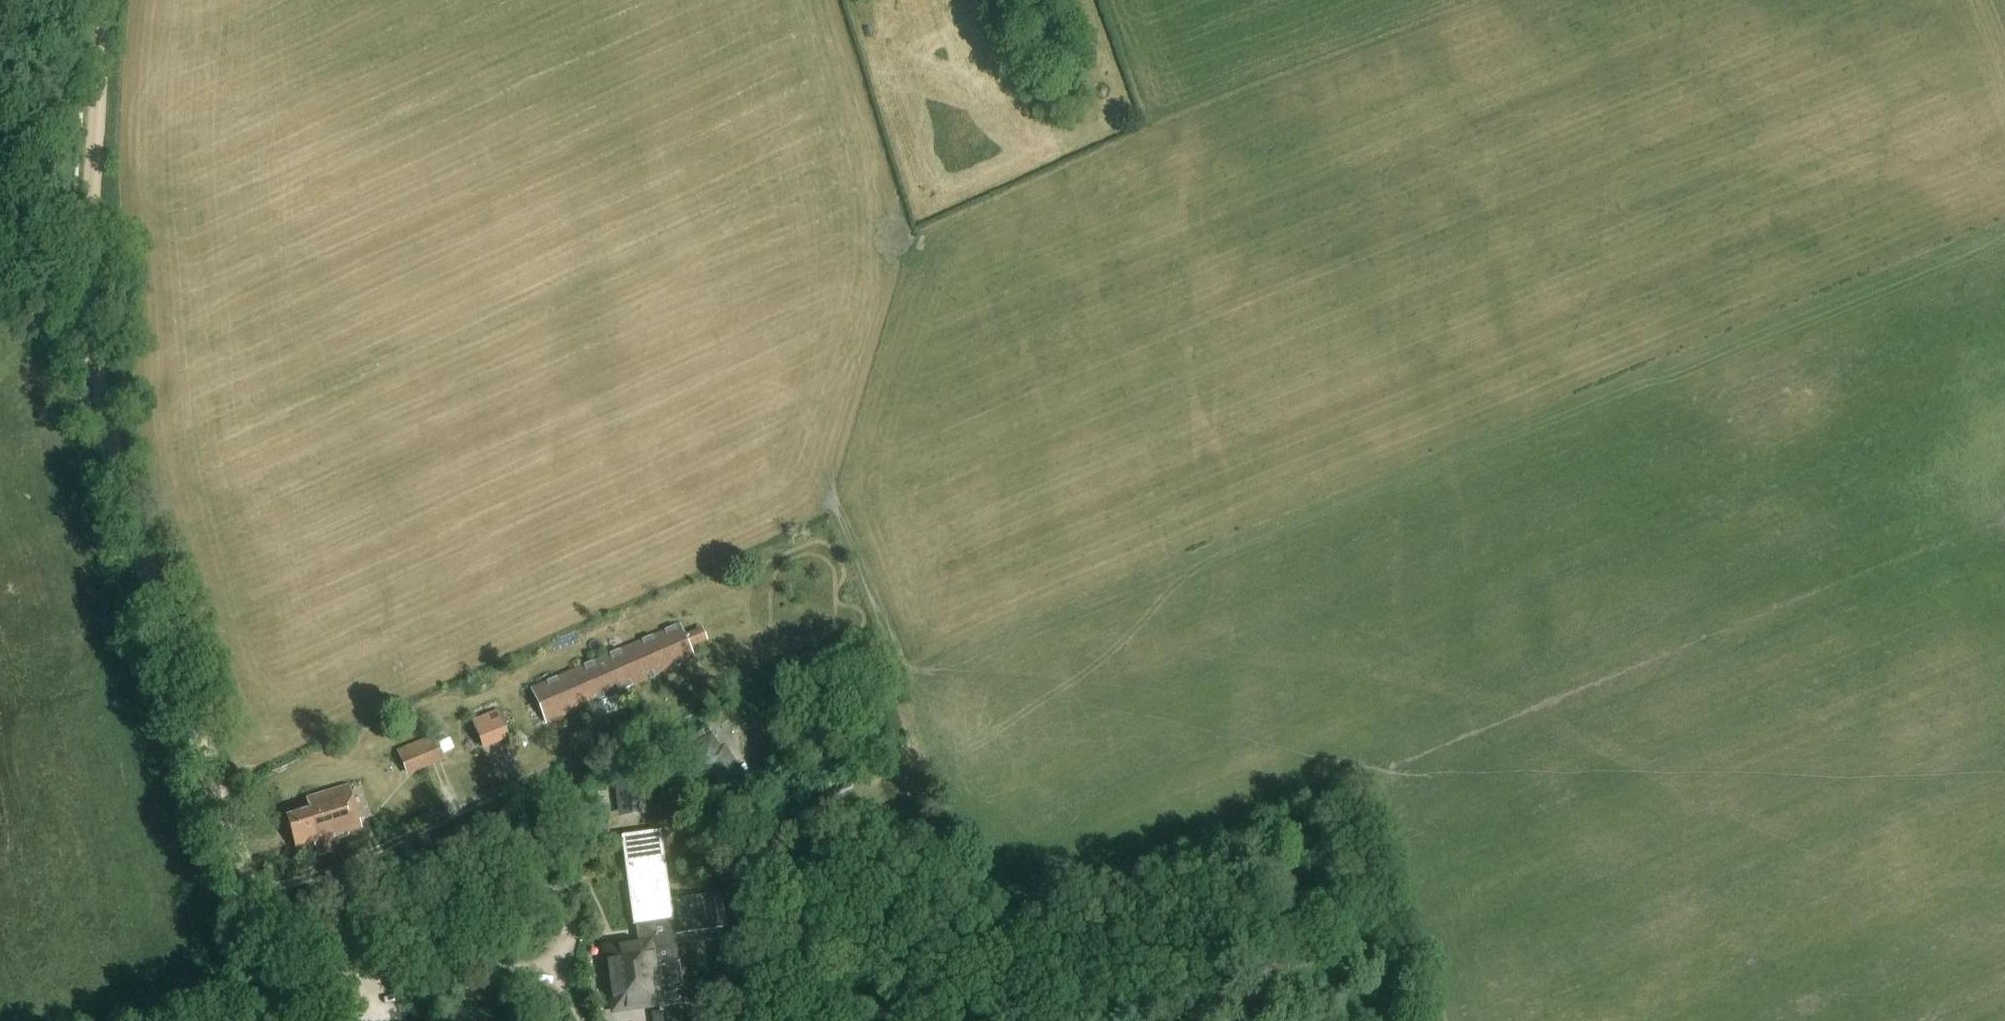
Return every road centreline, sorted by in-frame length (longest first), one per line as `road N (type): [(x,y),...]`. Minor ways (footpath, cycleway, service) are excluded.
road 1 (track): [(274,974),(82,335),(101,0)]

